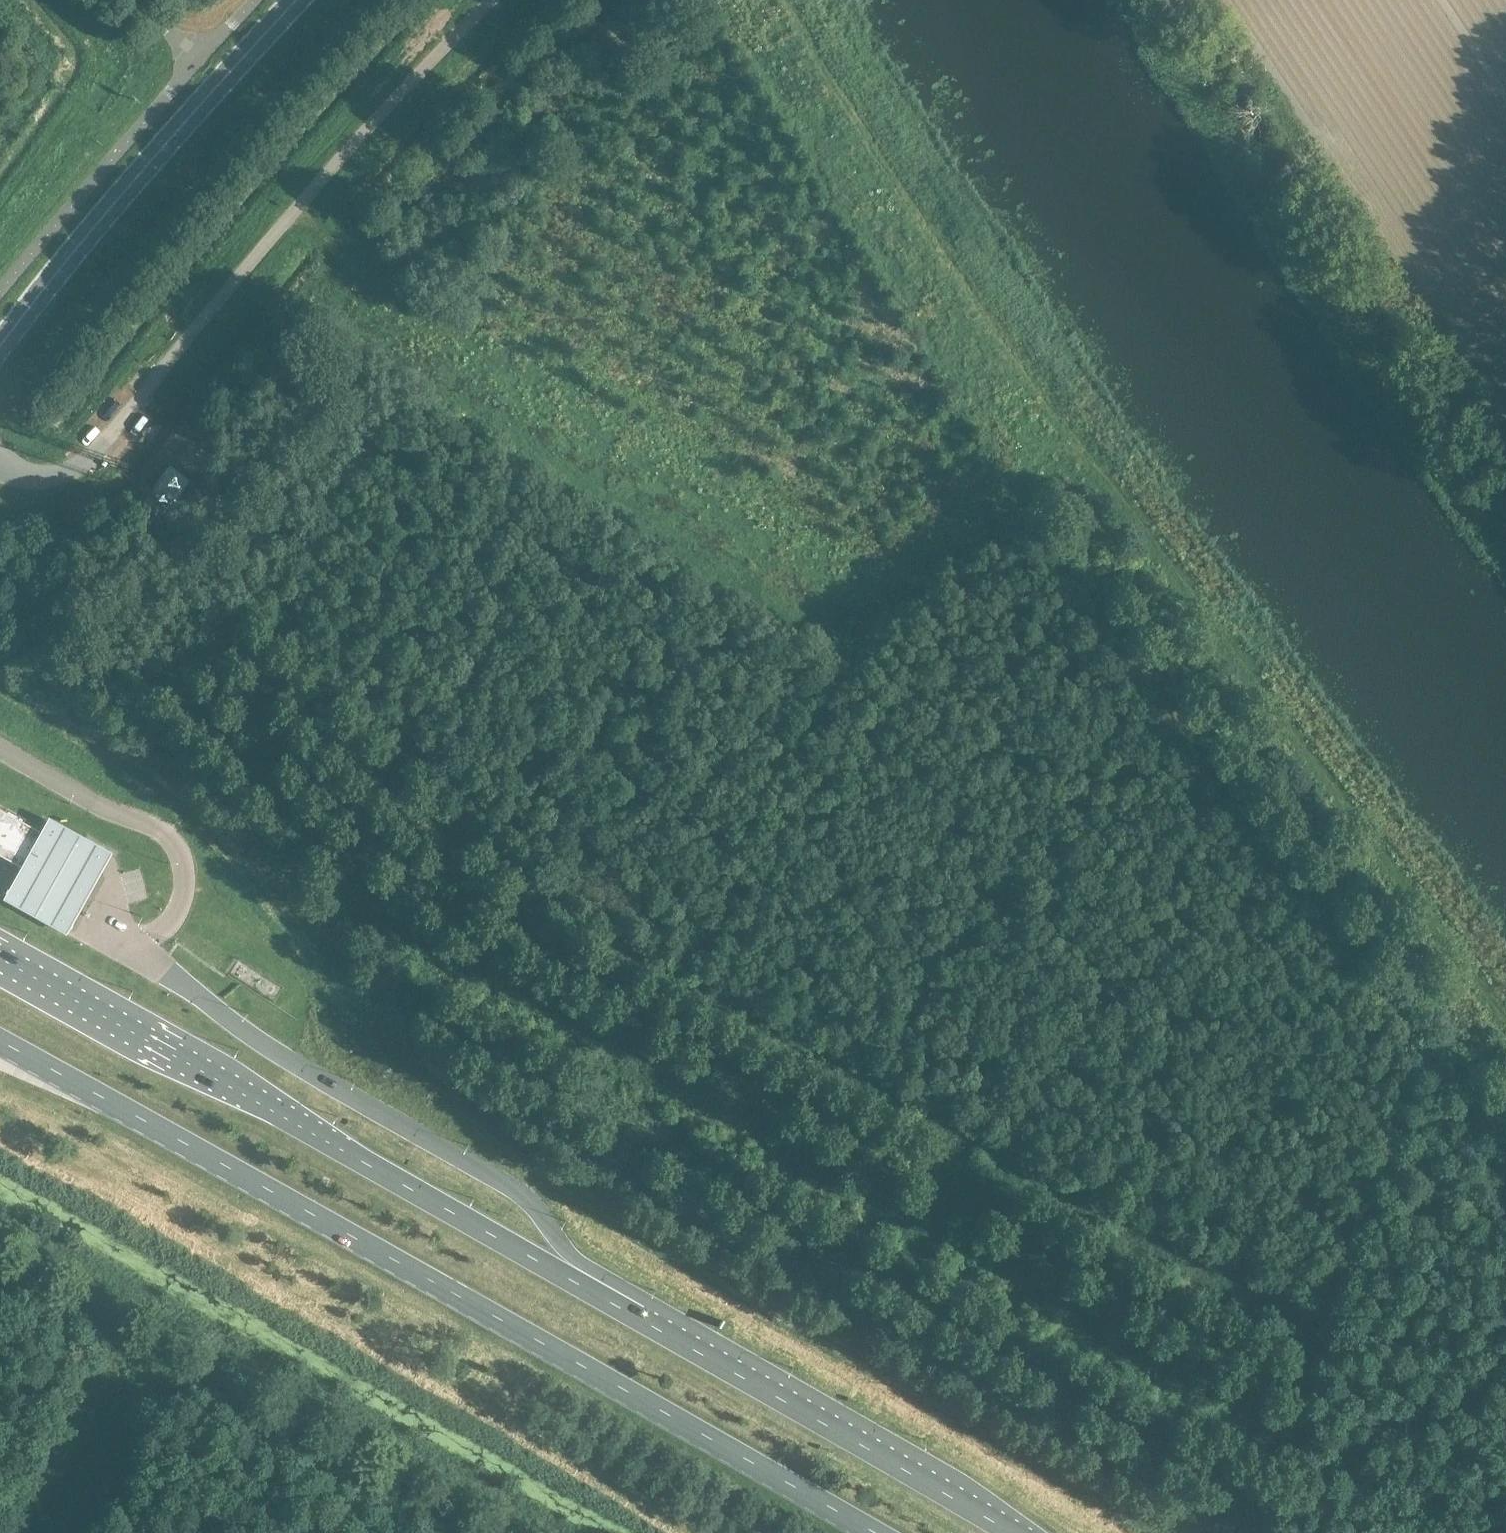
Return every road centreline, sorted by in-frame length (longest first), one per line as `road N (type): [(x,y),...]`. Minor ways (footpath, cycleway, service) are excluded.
road 1 (primary): [(1013,1532),(0,948)]
road 2 (primary): [(0,1048),(886,1532)]
road 3 (unclassified): [(0,469),(52,476),(89,460),(334,167),(493,0)]
road 4 (secondary): [(0,348),(171,131),(296,0)]
road 5 (track): [(127,1342),(30,1532)]
road 6 (track): [(148,1358),(59,1532)]

